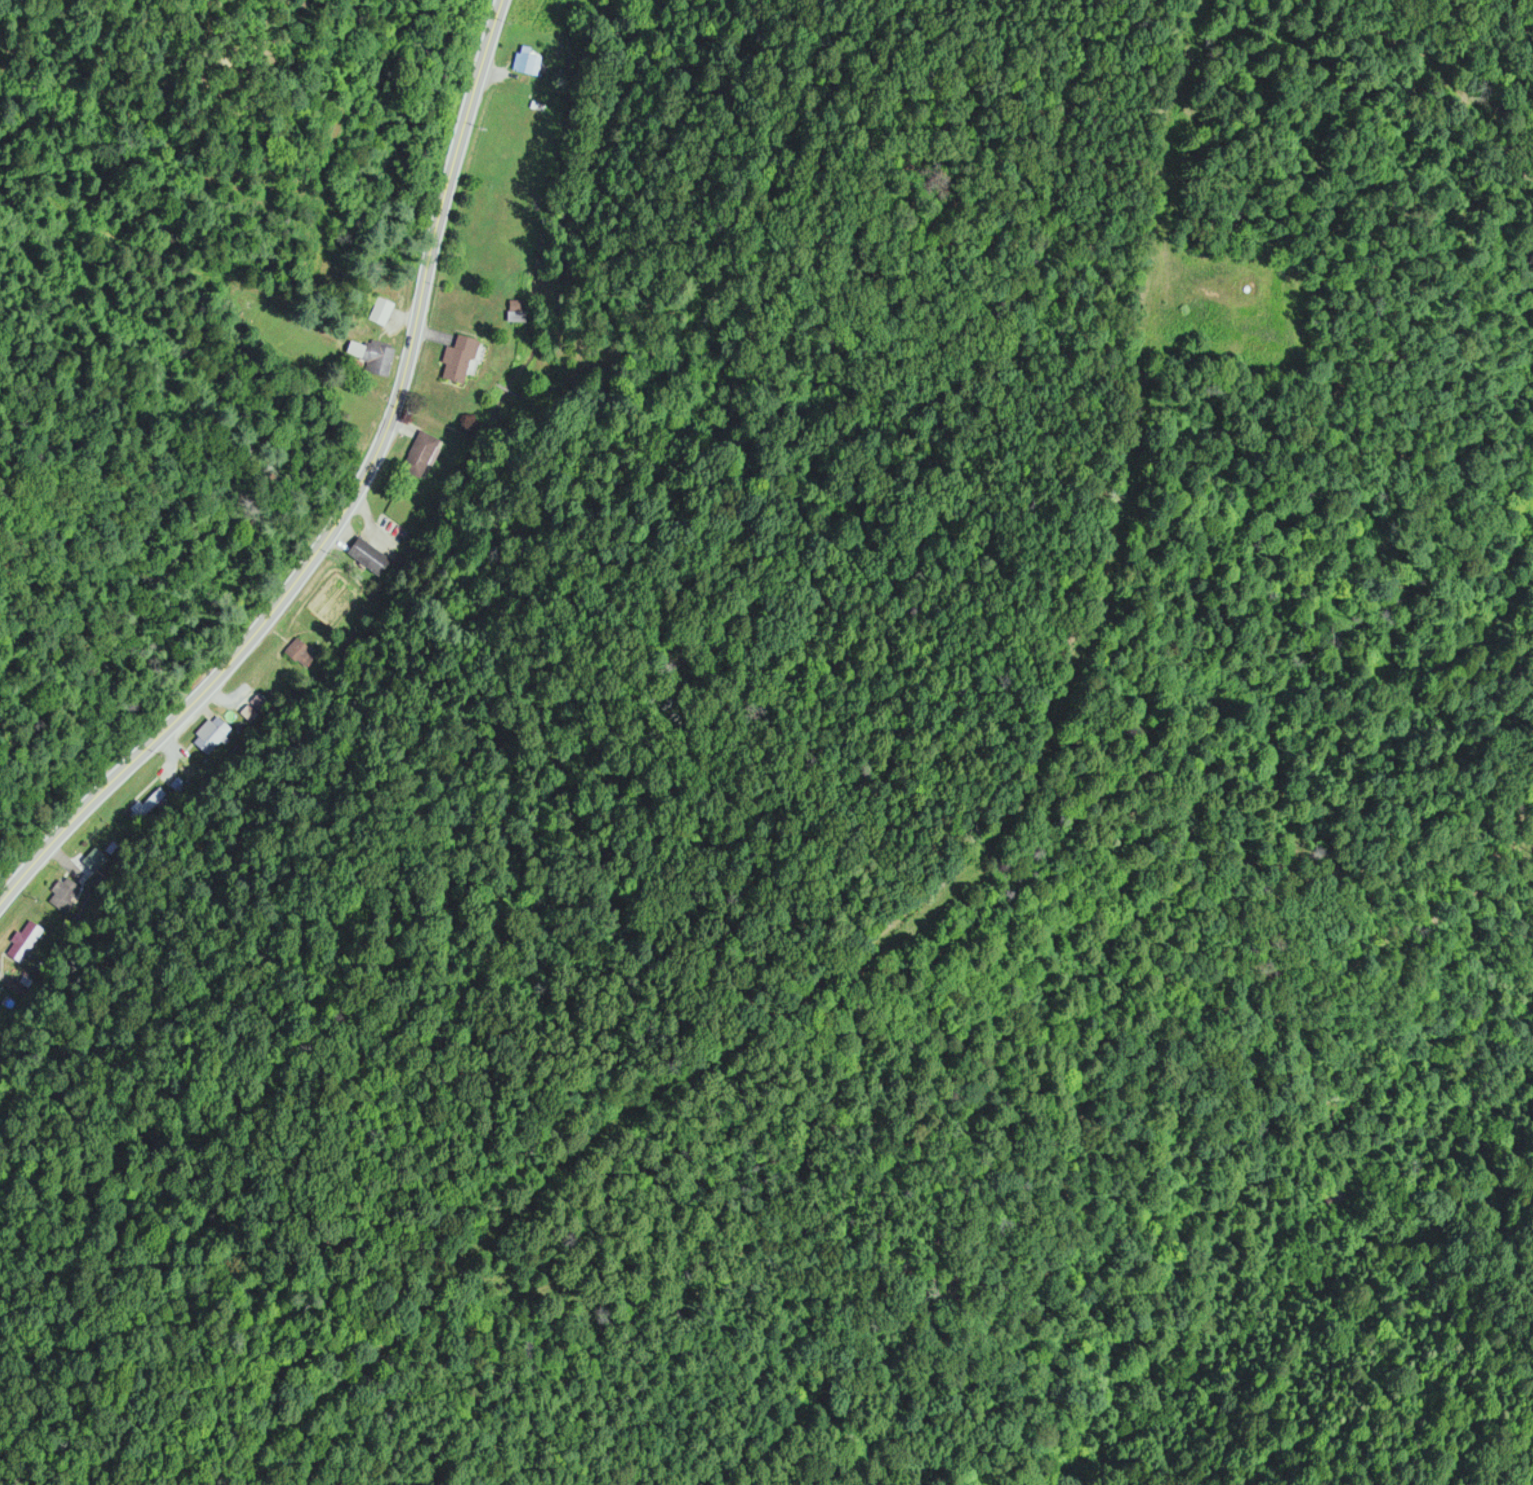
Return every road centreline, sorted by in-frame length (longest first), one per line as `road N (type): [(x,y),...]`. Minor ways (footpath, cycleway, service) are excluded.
road 1 (residential): [(339,1484),(475,1257),(546,1186),(928,928),(1020,807),(1080,681),(1157,374),(1217,0)]
road 2 (primary): [(0,910),(81,811),(259,630),(359,494),(395,410),(506,0)]

